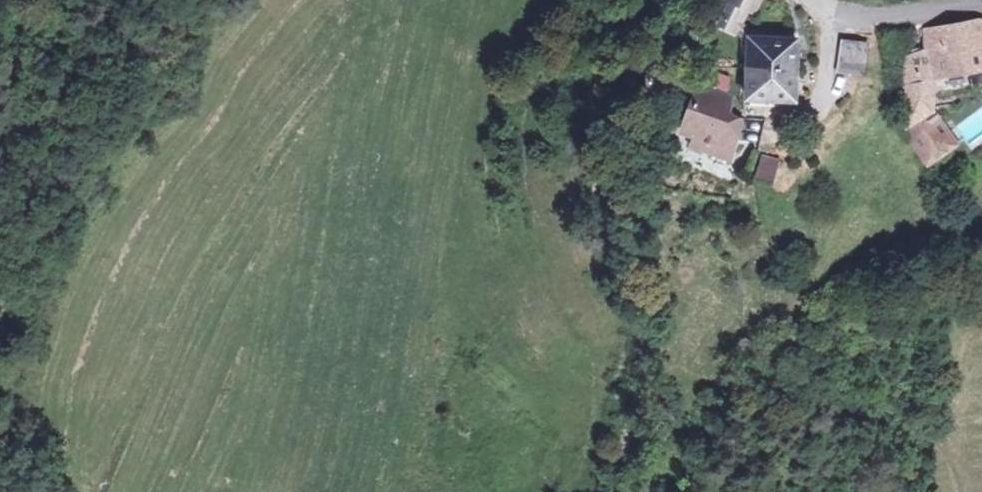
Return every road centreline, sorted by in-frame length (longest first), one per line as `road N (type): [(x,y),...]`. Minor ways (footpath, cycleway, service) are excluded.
road 1 (track): [(693,0),(614,107),(592,183),(645,351),(625,466),(611,491)]
road 2 (unclassified): [(981,10),(840,19),(812,0)]

